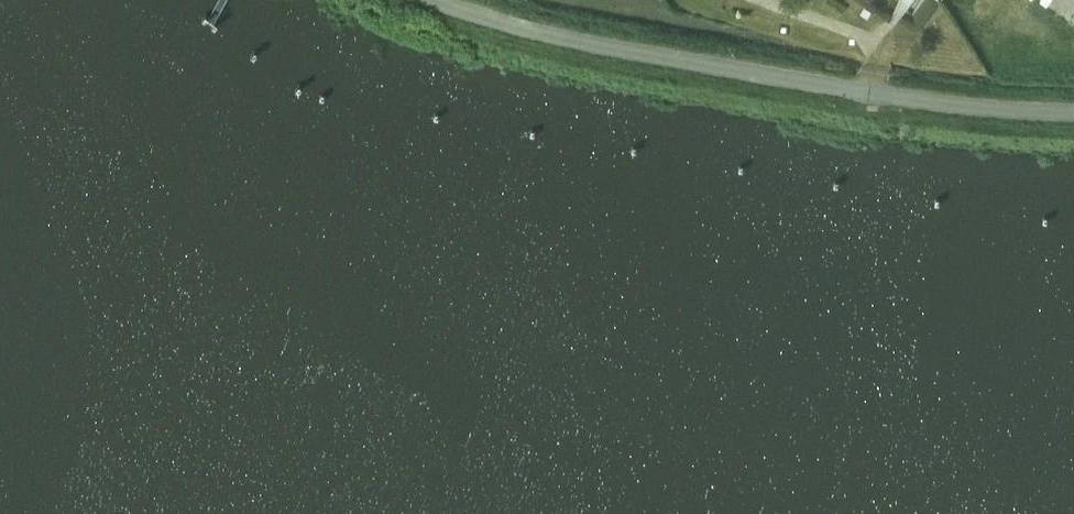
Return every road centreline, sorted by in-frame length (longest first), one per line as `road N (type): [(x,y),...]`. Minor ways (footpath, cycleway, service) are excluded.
road 1 (unclassified): [(1073,113),(955,105),(579,42),(443,0)]

